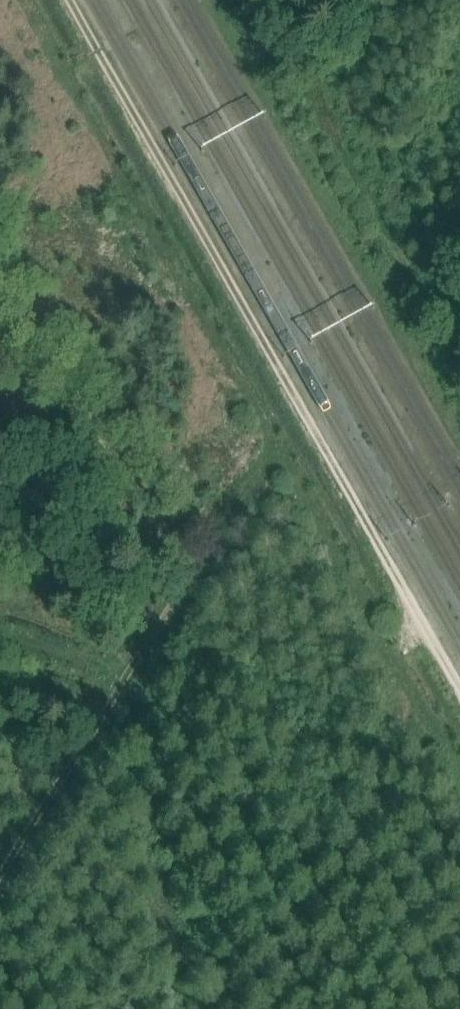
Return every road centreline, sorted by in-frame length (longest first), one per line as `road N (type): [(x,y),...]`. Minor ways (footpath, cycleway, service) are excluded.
road 1 (track): [(459,768),(23,0)]
road 2 (track): [(0,876),(192,571),(0,278)]
road 3 (track): [(192,571),(267,465),(271,435)]

